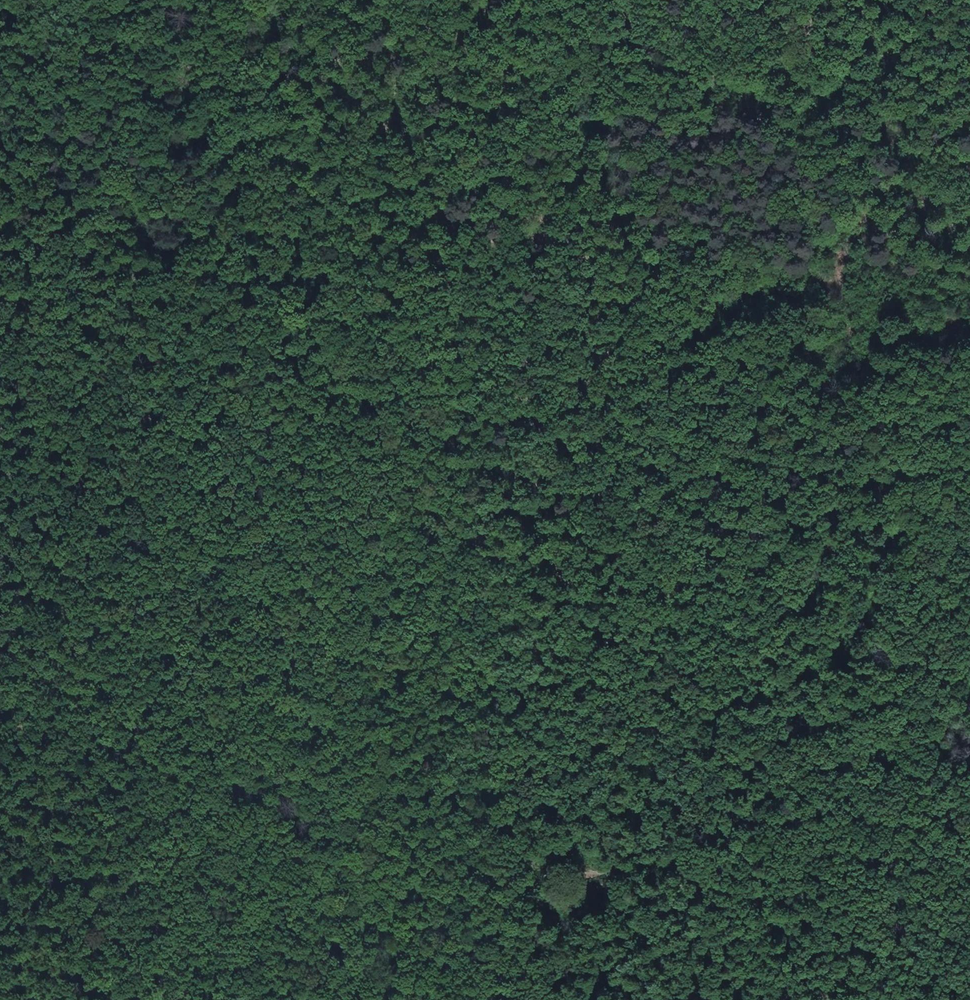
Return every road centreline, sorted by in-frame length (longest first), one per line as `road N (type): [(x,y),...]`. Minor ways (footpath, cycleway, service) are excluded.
road 1 (track): [(796,999),(749,892),(721,864),(684,848),(603,870),(581,864),(566,819),(581,628),(572,567),(532,447),(529,363),(459,150),(411,72),(381,52),(362,22),(329,72),(280,70),(176,41),(47,39),(0,56)]

